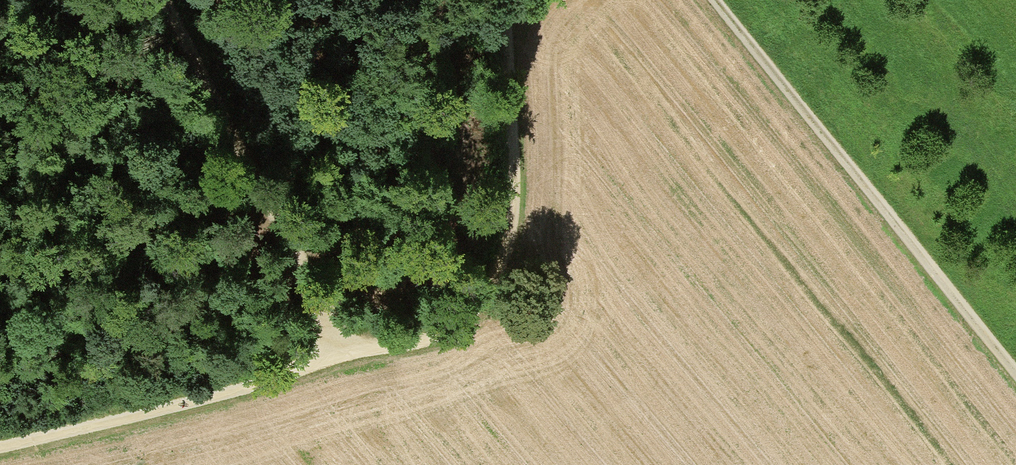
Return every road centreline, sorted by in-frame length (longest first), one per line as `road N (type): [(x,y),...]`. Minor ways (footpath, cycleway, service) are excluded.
road 1 (track): [(0,433),(489,320),(519,276),(537,225),(538,159),(506,0)]
road 2 (track): [(709,0),(1015,379)]
road 3 (track): [(161,0),(347,353)]

